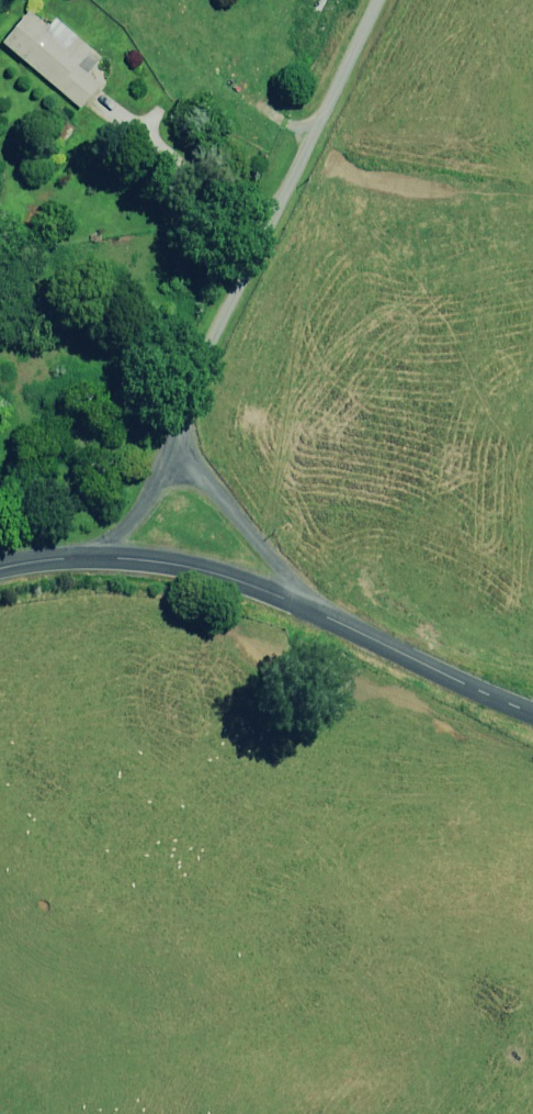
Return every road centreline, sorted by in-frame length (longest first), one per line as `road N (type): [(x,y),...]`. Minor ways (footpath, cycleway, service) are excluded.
road 1 (unclassified): [(176,455),(215,332),(376,0)]
road 2 (unclassified): [(305,608),(532,713)]
road 3 (unclassified): [(104,557),(186,566),(305,608)]
road 4 (unclassified): [(176,455),(297,588),(305,608)]
road 5 (unclassified): [(104,557),(176,455)]

